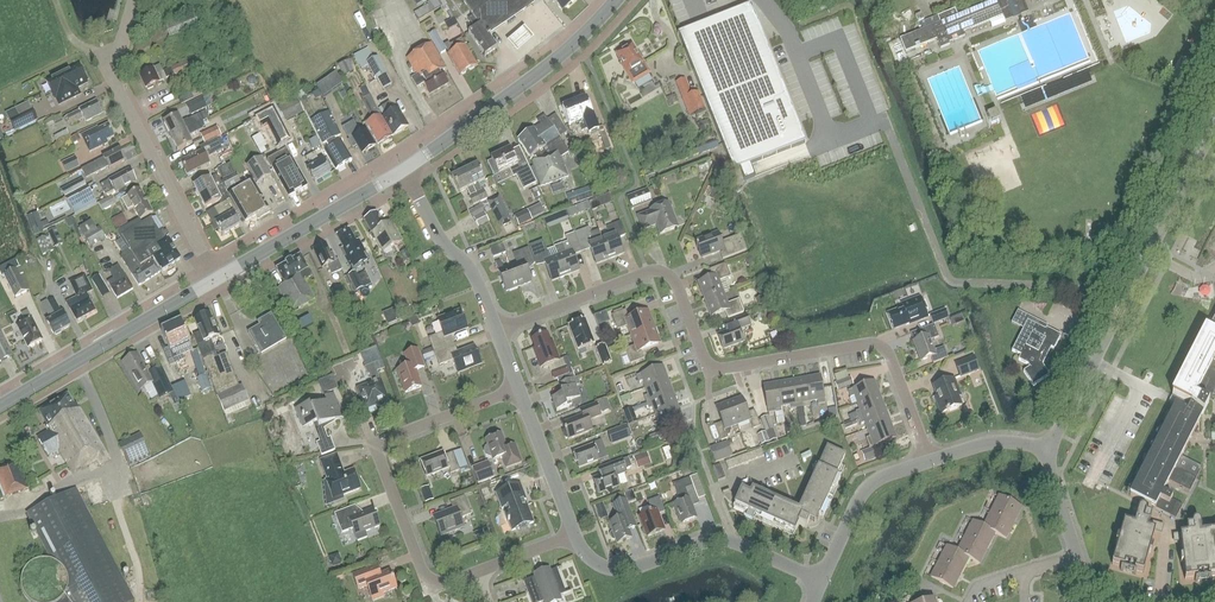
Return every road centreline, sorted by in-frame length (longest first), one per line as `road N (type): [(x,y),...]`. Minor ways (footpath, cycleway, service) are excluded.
road 1 (residential): [(927,462),(883,350),(866,345),(712,369),(665,272),(496,331)]
road 2 (residential): [(1048,449),(1214,123)]
road 3 (residential): [(476,572),(439,585),(425,578),(380,452),(395,435),(518,390)]
road 4 (residential): [(822,580),(719,539),(627,569),(608,568),(585,555),(574,536)]
road 5 (secondary): [(403,170),(544,68),(617,0)]
road 6 (secondary): [(0,407),(217,280)]
road 7 (residential): [(217,280),(116,86),(116,62)]
road 8 (secondary): [(217,280),(403,170)]
road 9 (residential): [(496,331),(472,269),(440,241),(403,170)]
road 10 (residential): [(822,580),(862,493),(879,477),(927,462)]
road 11 (residential): [(574,536),(518,390)]
road 12 (residential): [(927,462),(988,442),(1048,449)]

